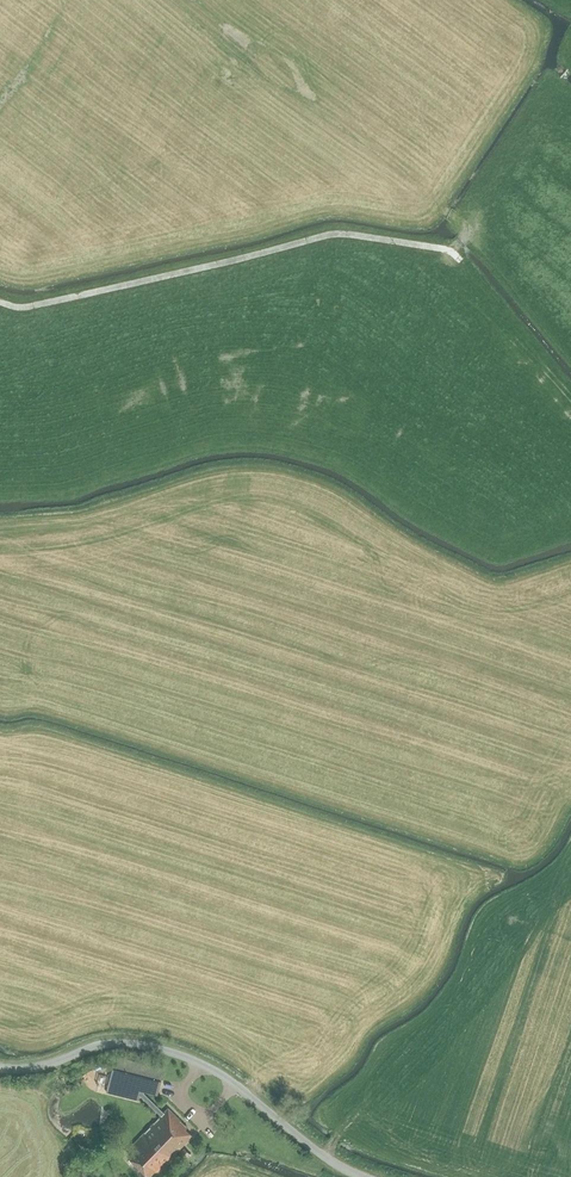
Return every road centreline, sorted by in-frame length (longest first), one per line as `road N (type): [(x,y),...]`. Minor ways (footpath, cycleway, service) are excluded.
road 1 (track): [(0,302),(34,306),(335,234),(446,249),(461,261)]
road 2 (unclassified): [(364,1176),(322,1155),(222,1075),(161,1050),(115,1044),(32,1069),(0,1069)]

